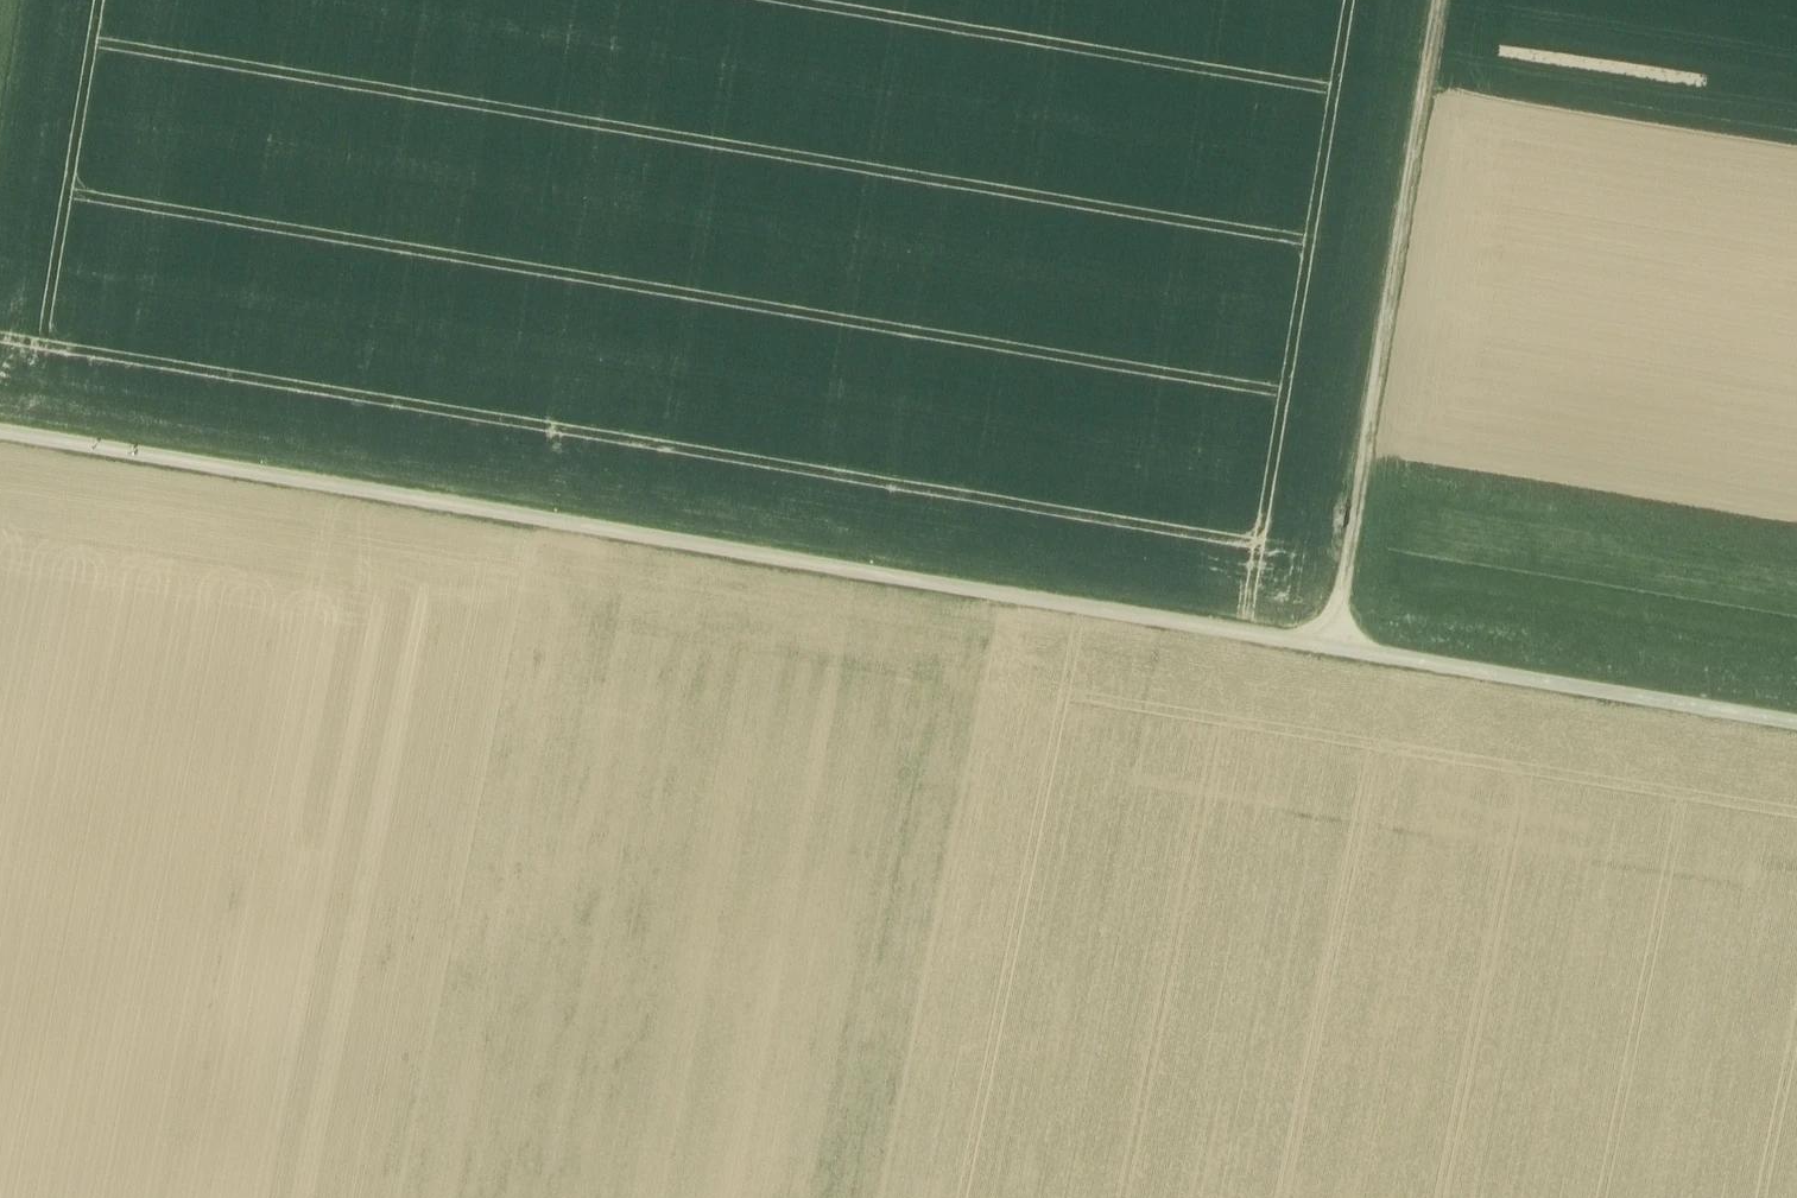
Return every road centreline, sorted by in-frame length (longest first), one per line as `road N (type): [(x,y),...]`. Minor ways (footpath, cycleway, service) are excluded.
road 1 (track): [(1796,724),(0,431)]
road 2 (track): [(1440,0),(1332,648)]

